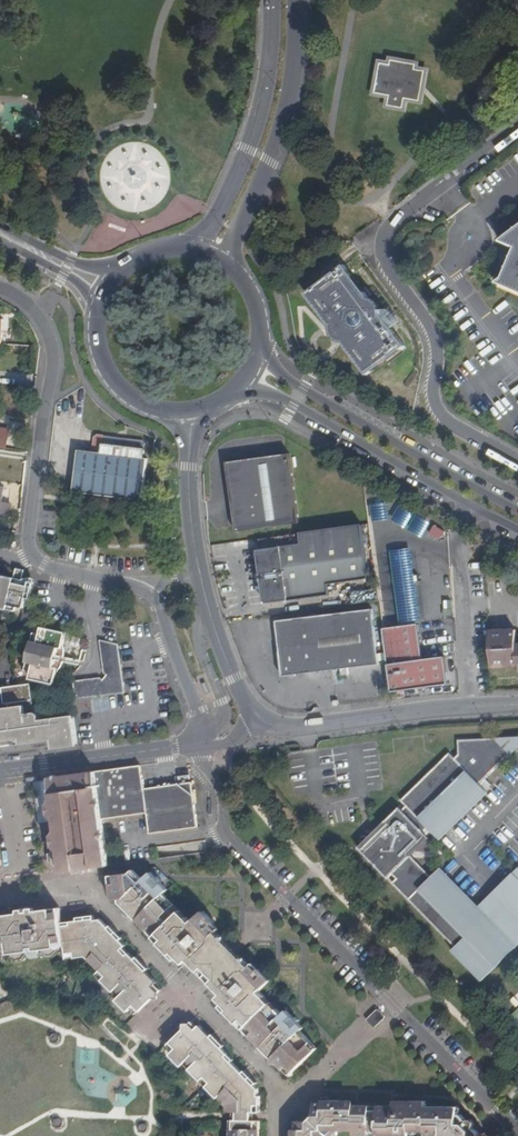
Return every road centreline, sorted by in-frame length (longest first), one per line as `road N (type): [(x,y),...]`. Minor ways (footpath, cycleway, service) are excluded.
road 1 (residential): [(198,747),(223,799),(227,837),(517,1135)]
road 2 (residential): [(517,460),(439,414),(433,334),(383,251),(395,220),(517,127)]
road 3 (residential): [(150,592),(43,565),(30,554),(24,539),(47,338),(40,316),(0,290)]
road 4 (secondary): [(223,402),(260,392),(294,404),(517,528)]
road 5 (secondary): [(517,509),(282,375),(262,344)]
road 6 (tertiary): [(222,257),(279,127),(292,0)]
road 7 (tertiary): [(273,0),(268,92),(250,150),(199,247)]
road 8 (residential): [(259,716),(291,728),(517,705)]
road 9 (residential): [(0,772),(198,747)]
road 10 (secondary): [(102,292),(94,317),(102,368),(138,405),(189,414)]
road 11 (residential): [(198,747),(198,711),(150,592)]
road 12 (residential): [(200,572),(189,414)]
road 13 (residential): [(259,716),(234,678),(200,572)]

